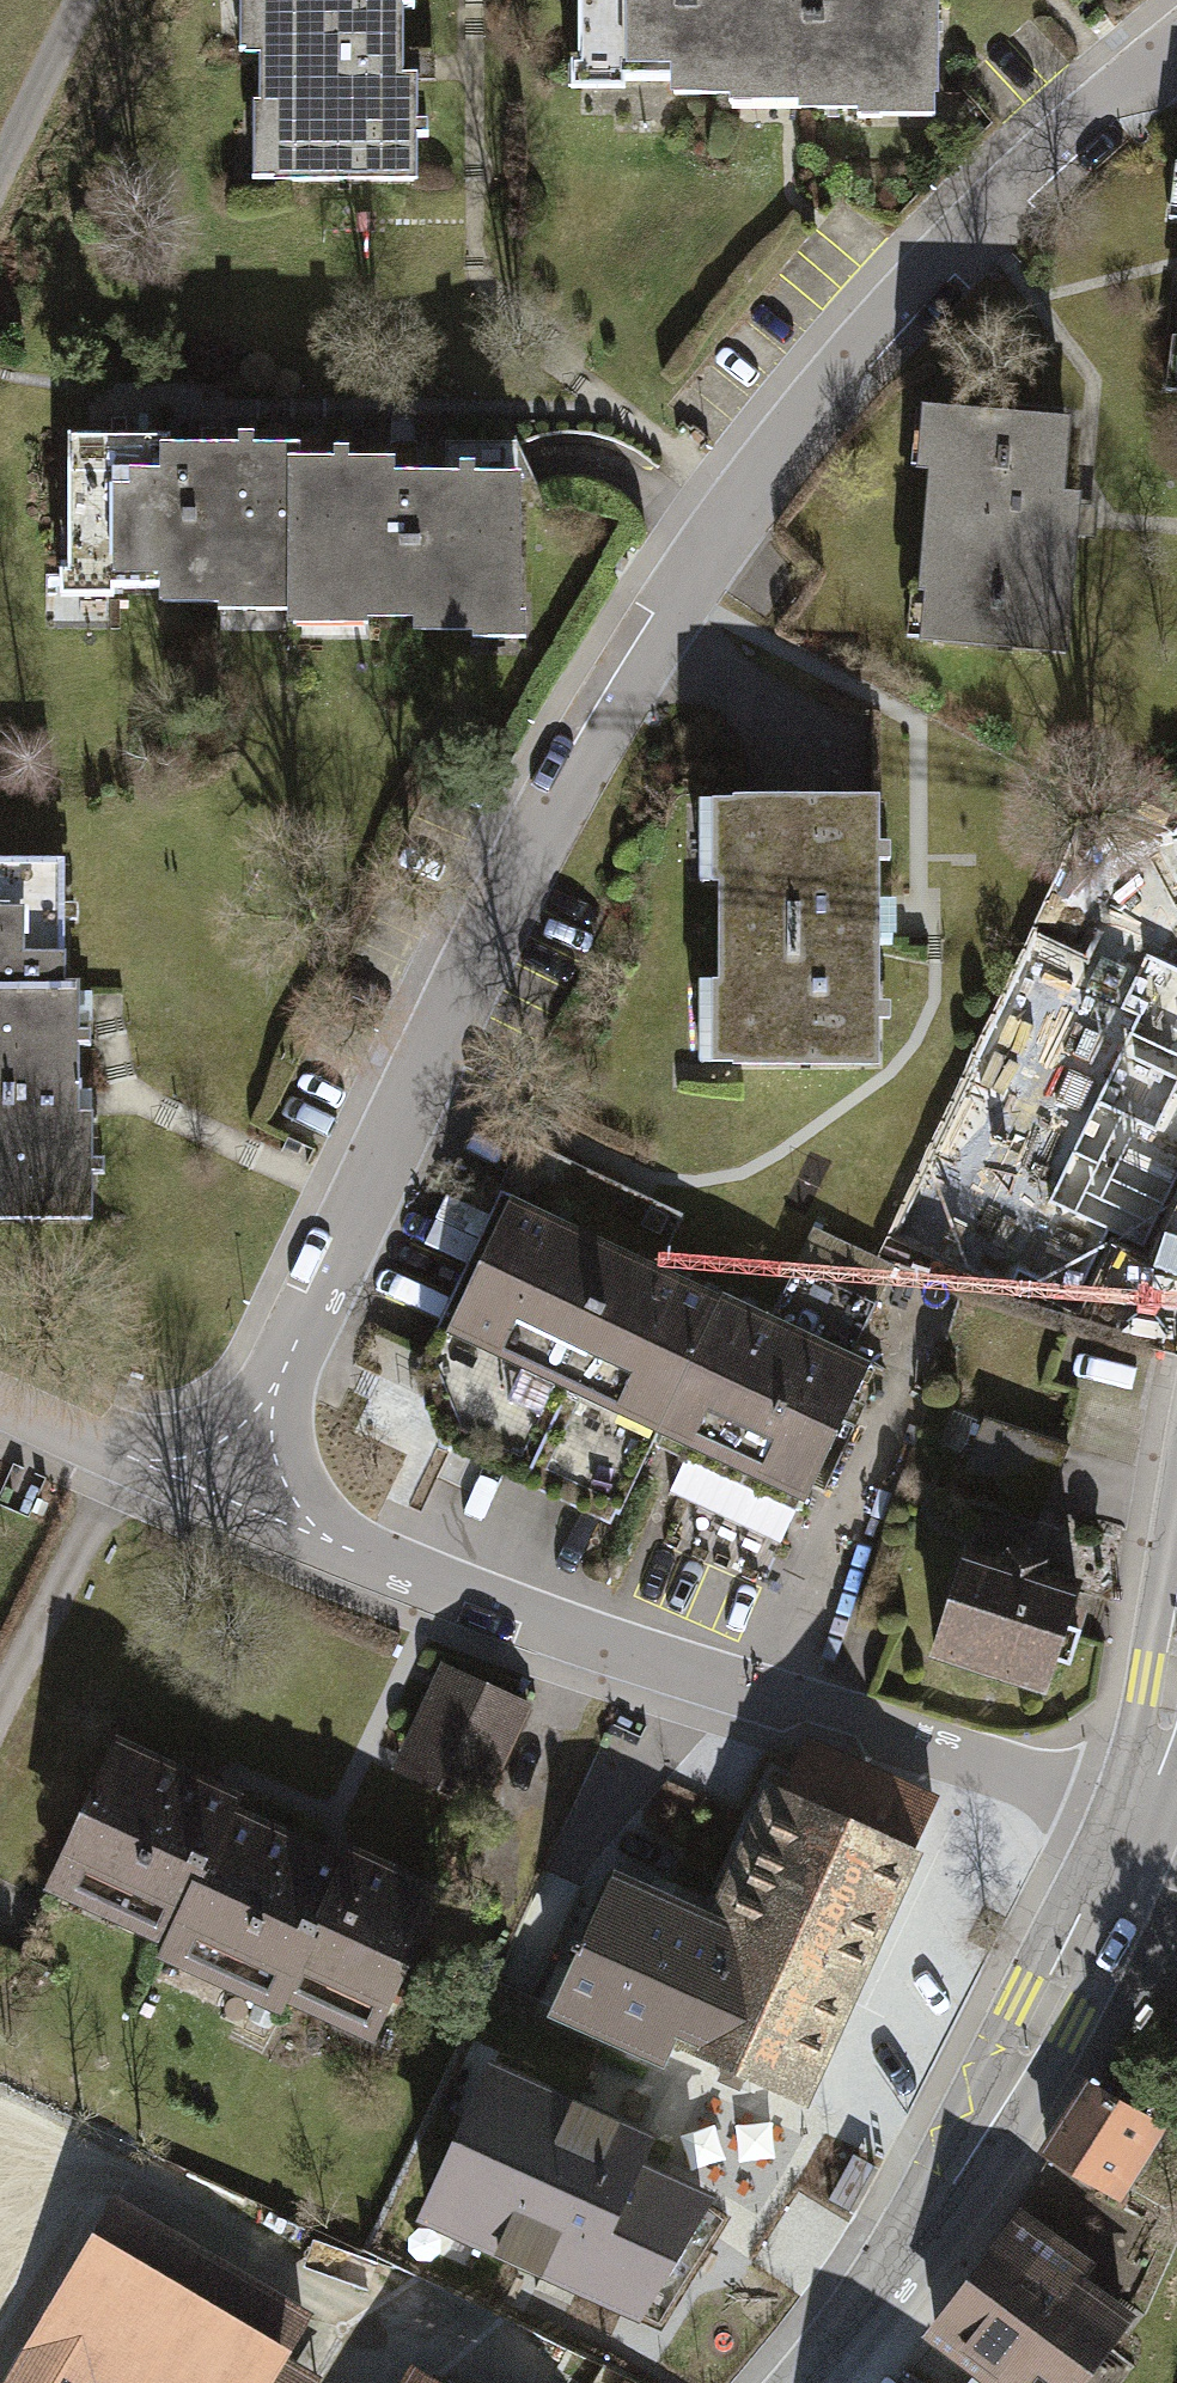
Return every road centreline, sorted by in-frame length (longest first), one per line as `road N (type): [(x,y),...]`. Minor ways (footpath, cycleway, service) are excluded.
road 1 (residential): [(233,1497),(380,1166),(540,845),(686,593),(845,375),(985,222),(1176,53)]
road 2 (residential): [(1140,1801),(975,1761),(574,1636),(233,1497)]
road 3 (tertiary): [(1140,1801),(1042,2015),(958,2164),(859,2323),(809,2382)]
road 4 (residential): [(0,1401),(233,1497)]
road 5 (track): [(0,172),(77,0)]
road 6 (tertiary): [(1176,1654),(1140,1801)]

